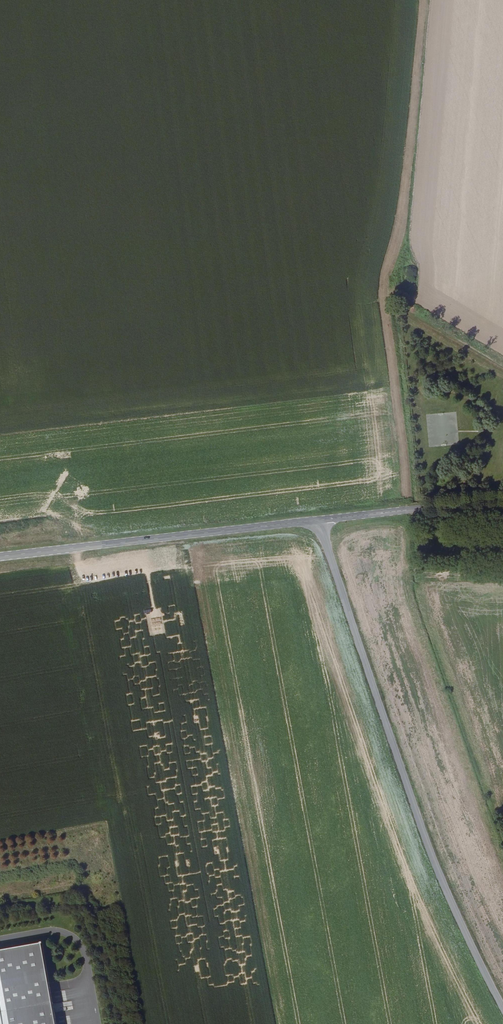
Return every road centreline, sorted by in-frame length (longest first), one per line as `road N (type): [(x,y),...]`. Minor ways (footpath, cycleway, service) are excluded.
road 1 (unclassified): [(317,520),(430,859),(502,1012)]
road 2 (secondary): [(317,520),(0,555)]
road 3 (secondary): [(502,500),(317,520)]

